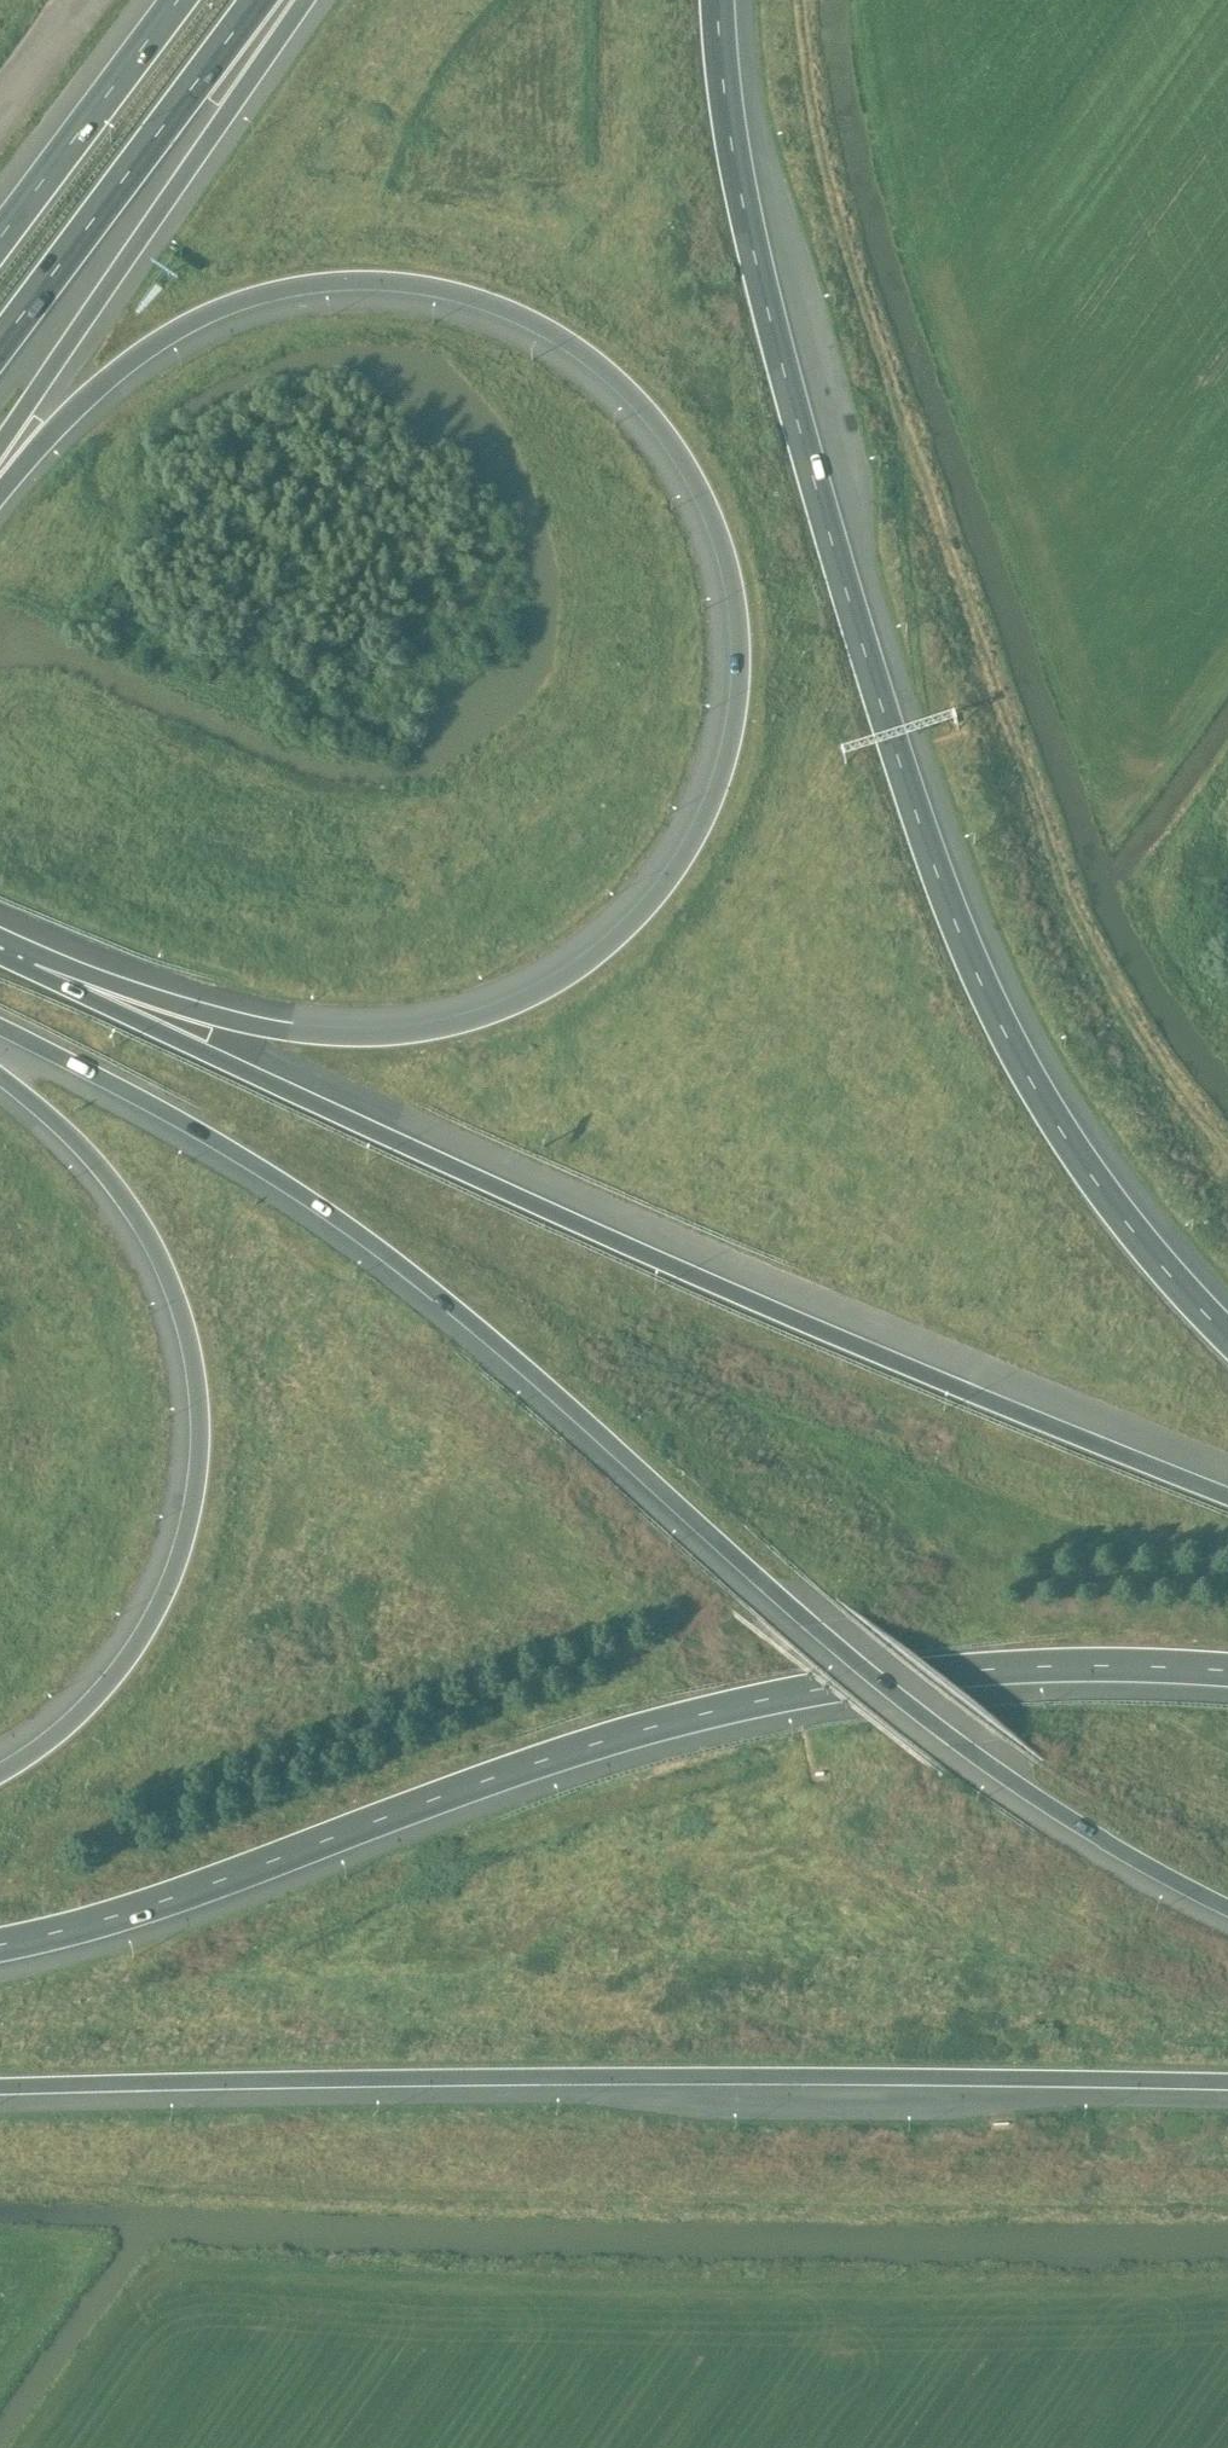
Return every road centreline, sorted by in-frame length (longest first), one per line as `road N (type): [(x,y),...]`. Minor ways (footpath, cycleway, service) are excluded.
road 1 (motorway): [(0,486),(120,371),(189,325),(313,282),(454,290),(564,337),(657,413),(713,509),(743,634),(742,710),(710,818),(632,924),(528,996),(449,1025),(301,1033),(111,983),(28,970)]
road 2 (motorway): [(0,1025),(245,1154),(421,1275),(816,1626),(969,1748),(1093,1834),(1227,1909)]
road 3 (motorway): [(1227,1331),(1137,1229),(1068,1134),(988,994),(940,875),(757,250),(720,0)]
road 4 (motorway): [(1227,1493),(887,1360),(28,970)]
road 5 (motorway): [(0,1948),(198,1891),(609,1733),(766,1695),(945,1668),(1227,1667)]
road 6 (motorway): [(0,2086),(528,2076),(1227,2082)]
road 7 (motorway): [(0,1075),(97,1163),(145,1235),(191,1347),(200,1421),(181,1549),(154,1615),(79,1713),(0,1773)]
road 8 (motorway): [(0,444),(306,0)]
road 9 (motorway): [(0,344),(257,0)]
road 10 (motorway): [(177,0),(0,237)]

